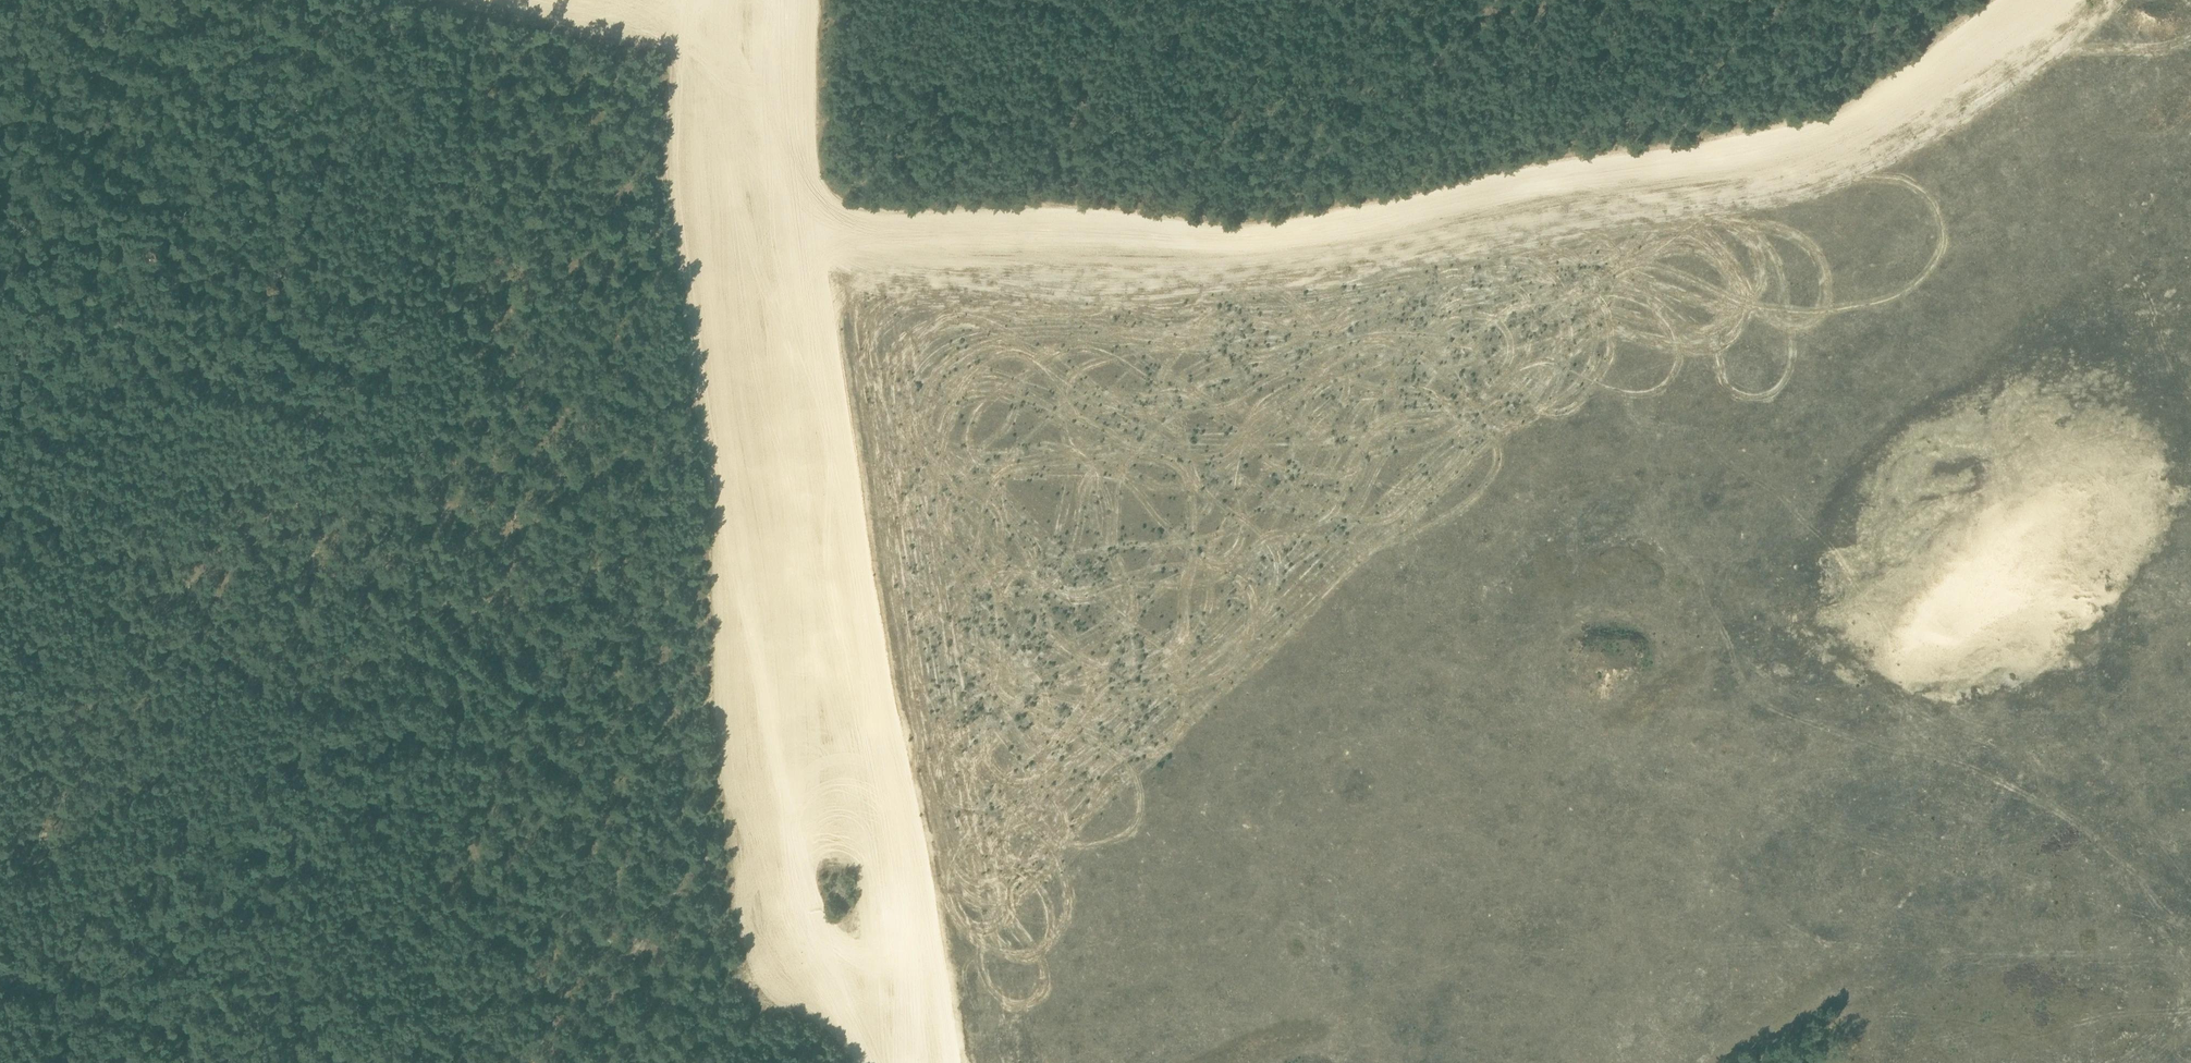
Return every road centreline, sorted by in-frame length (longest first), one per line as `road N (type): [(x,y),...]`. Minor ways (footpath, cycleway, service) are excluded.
road 1 (track): [(767,219),(1237,240),(1601,168),(1824,136),(1908,91),(2031,0)]
road 2 (track): [(755,0),(767,219),(894,1062)]

